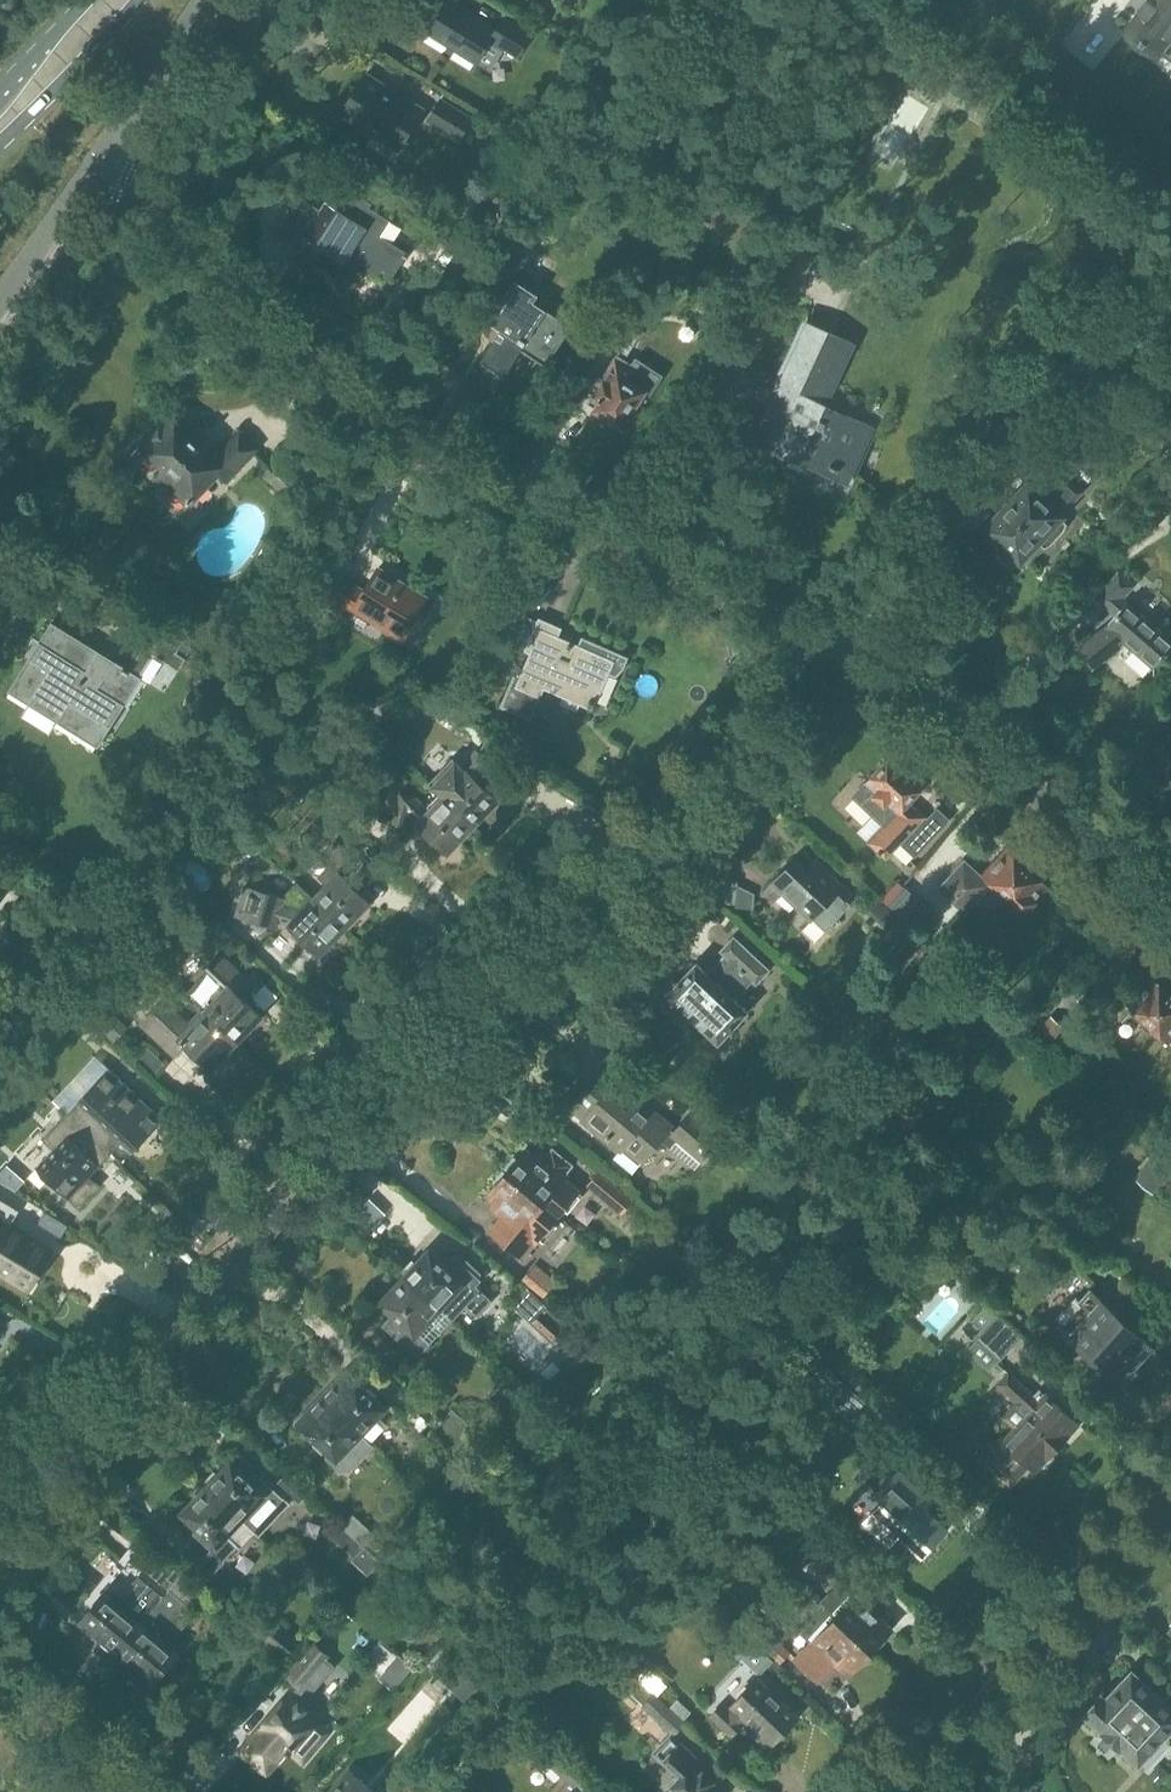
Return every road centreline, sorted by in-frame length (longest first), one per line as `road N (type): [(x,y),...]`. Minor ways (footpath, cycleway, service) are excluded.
road 1 (residential): [(0,1485),(504,938),(809,635)]
road 2 (residential): [(809,635),(406,441),(93,158)]
road 3 (residential): [(1170,910),(914,692),(809,635)]
road 4 (residential): [(876,1791),(1170,1475)]
road 5 (primary): [(0,141),(141,0)]
road 6 (unclassified): [(93,158),(197,0)]
road 7 (residential): [(142,1791),(0,1673)]
road 8 (unclassified): [(0,299),(93,158)]

